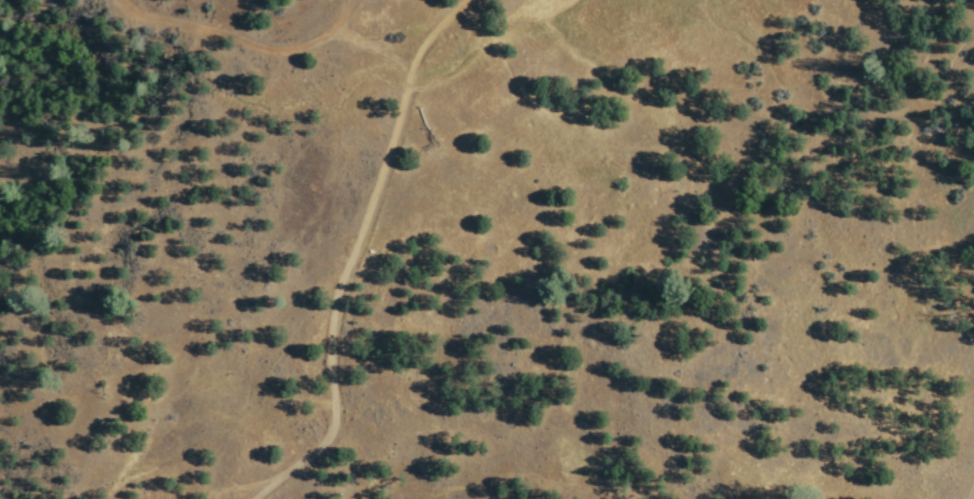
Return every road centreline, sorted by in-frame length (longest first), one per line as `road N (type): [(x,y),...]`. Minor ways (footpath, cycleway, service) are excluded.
road 1 (track): [(251,498),(329,429),(326,352),(336,283),(412,57),(461,0)]
road 2 (track): [(365,0),(306,52),(134,16),(119,0)]

